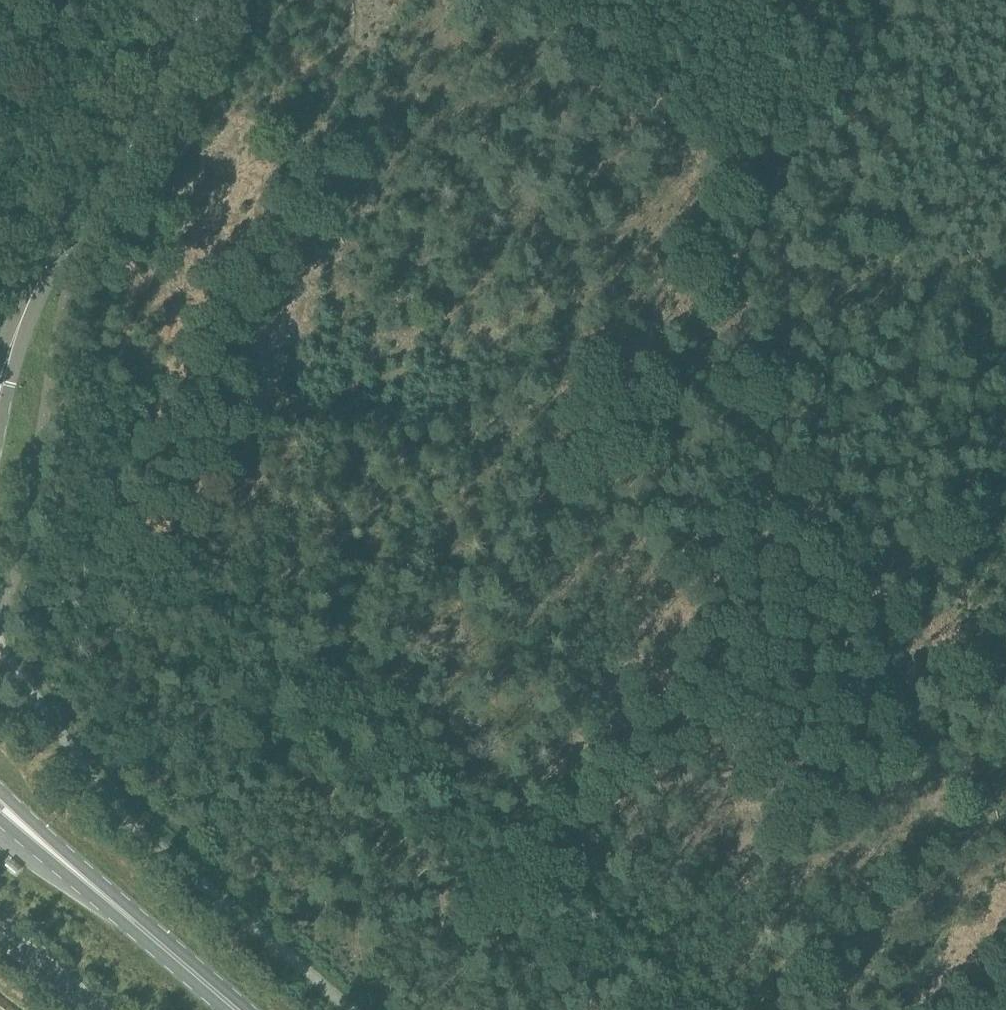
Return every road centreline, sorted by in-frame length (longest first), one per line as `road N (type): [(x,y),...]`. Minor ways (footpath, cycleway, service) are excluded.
road 1 (tertiary): [(3,377),(39,281),(201,0)]
road 2 (primary): [(115,905),(0,788)]
road 3 (primary): [(237,1009),(115,905)]
road 4 (primary): [(0,819),(115,905)]

